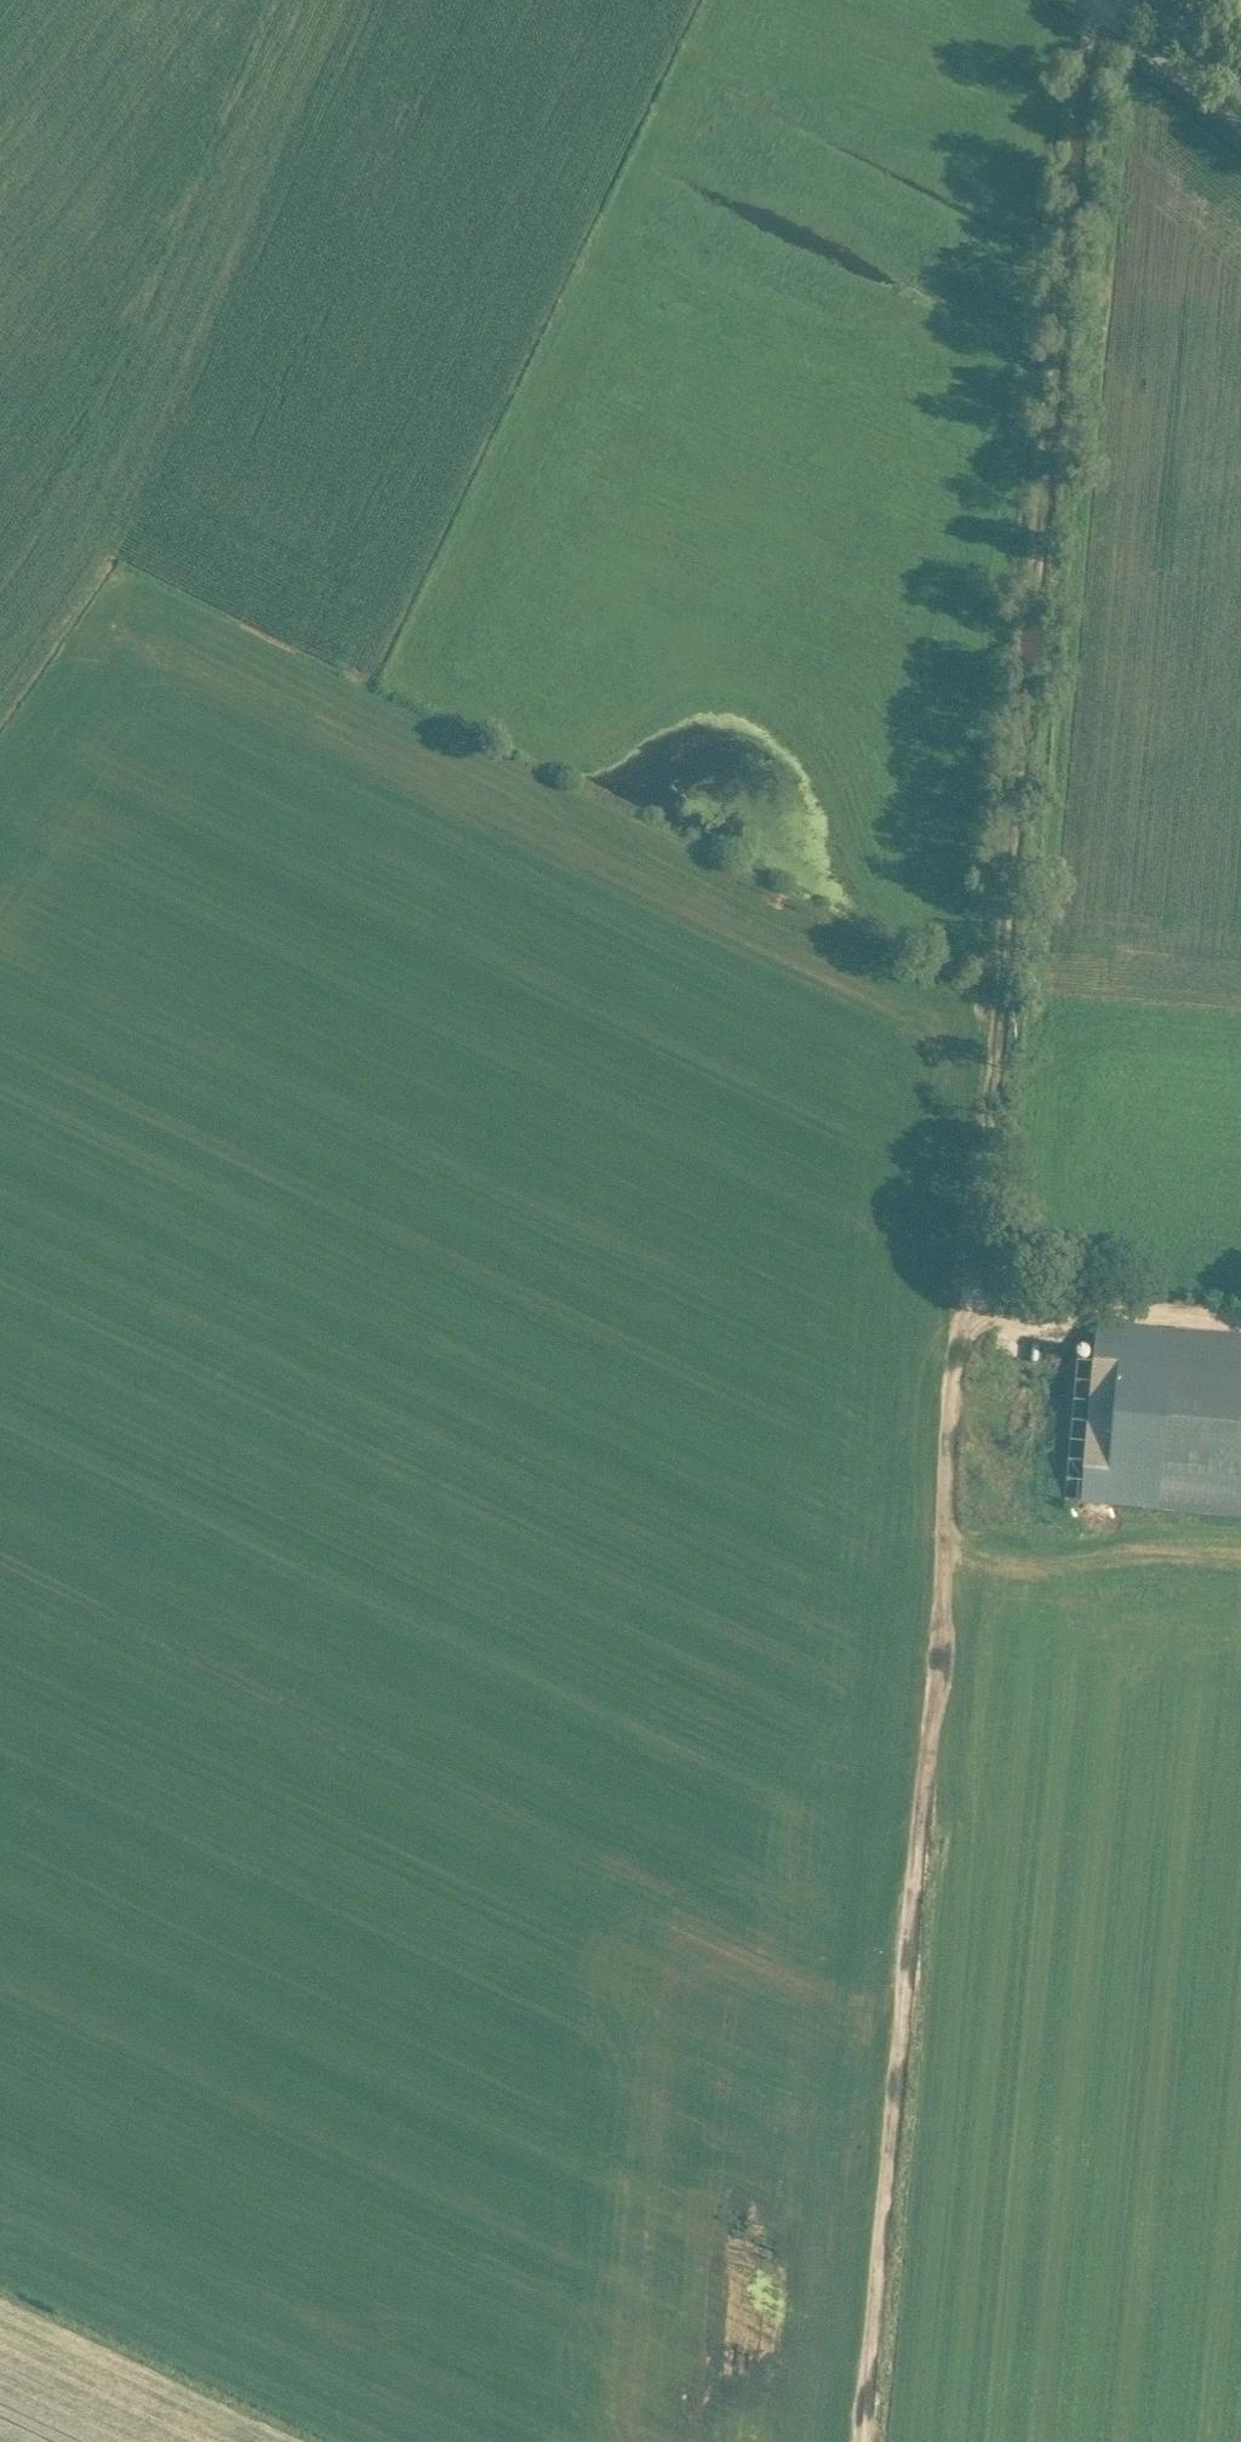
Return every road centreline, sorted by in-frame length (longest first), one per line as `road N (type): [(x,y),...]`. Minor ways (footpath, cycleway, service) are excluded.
road 1 (tertiary): [(1240,85),(1137,0)]

